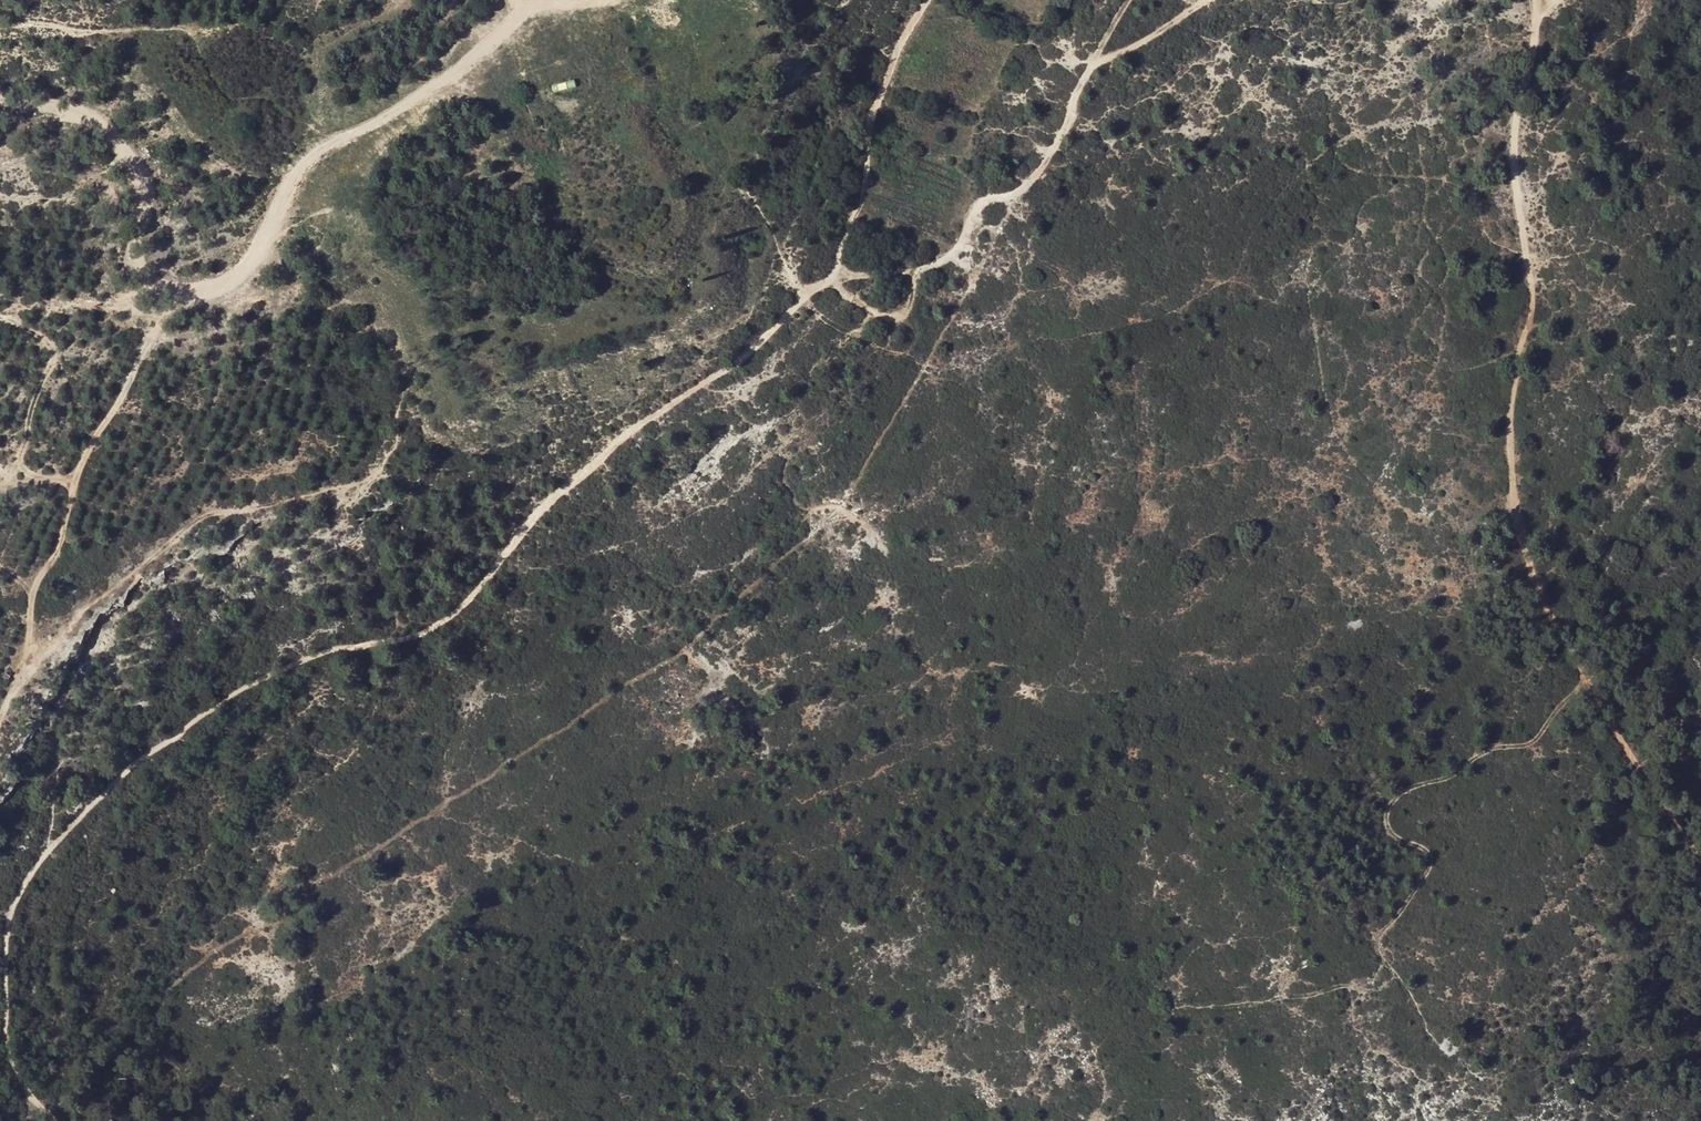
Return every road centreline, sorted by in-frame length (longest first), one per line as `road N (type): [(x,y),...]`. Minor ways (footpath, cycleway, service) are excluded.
road 1 (track): [(930,0),(883,85),(866,134),(866,183),(826,289),(736,365),(643,421),(587,467),(445,618),(414,635),(325,650),(259,678),(119,778),(13,887),(1,920),(6,1054),(56,1120)]
road 2 (track): [(1537,0),(1540,41),(1517,95),(1526,269),(1538,308),(1519,363),(1513,485),(1552,618),(1621,743),(1700,863)]
road 3 (track): [(137,252),(144,273),(163,289),(197,293),(260,259),(302,171),(480,45),(526,0)]

